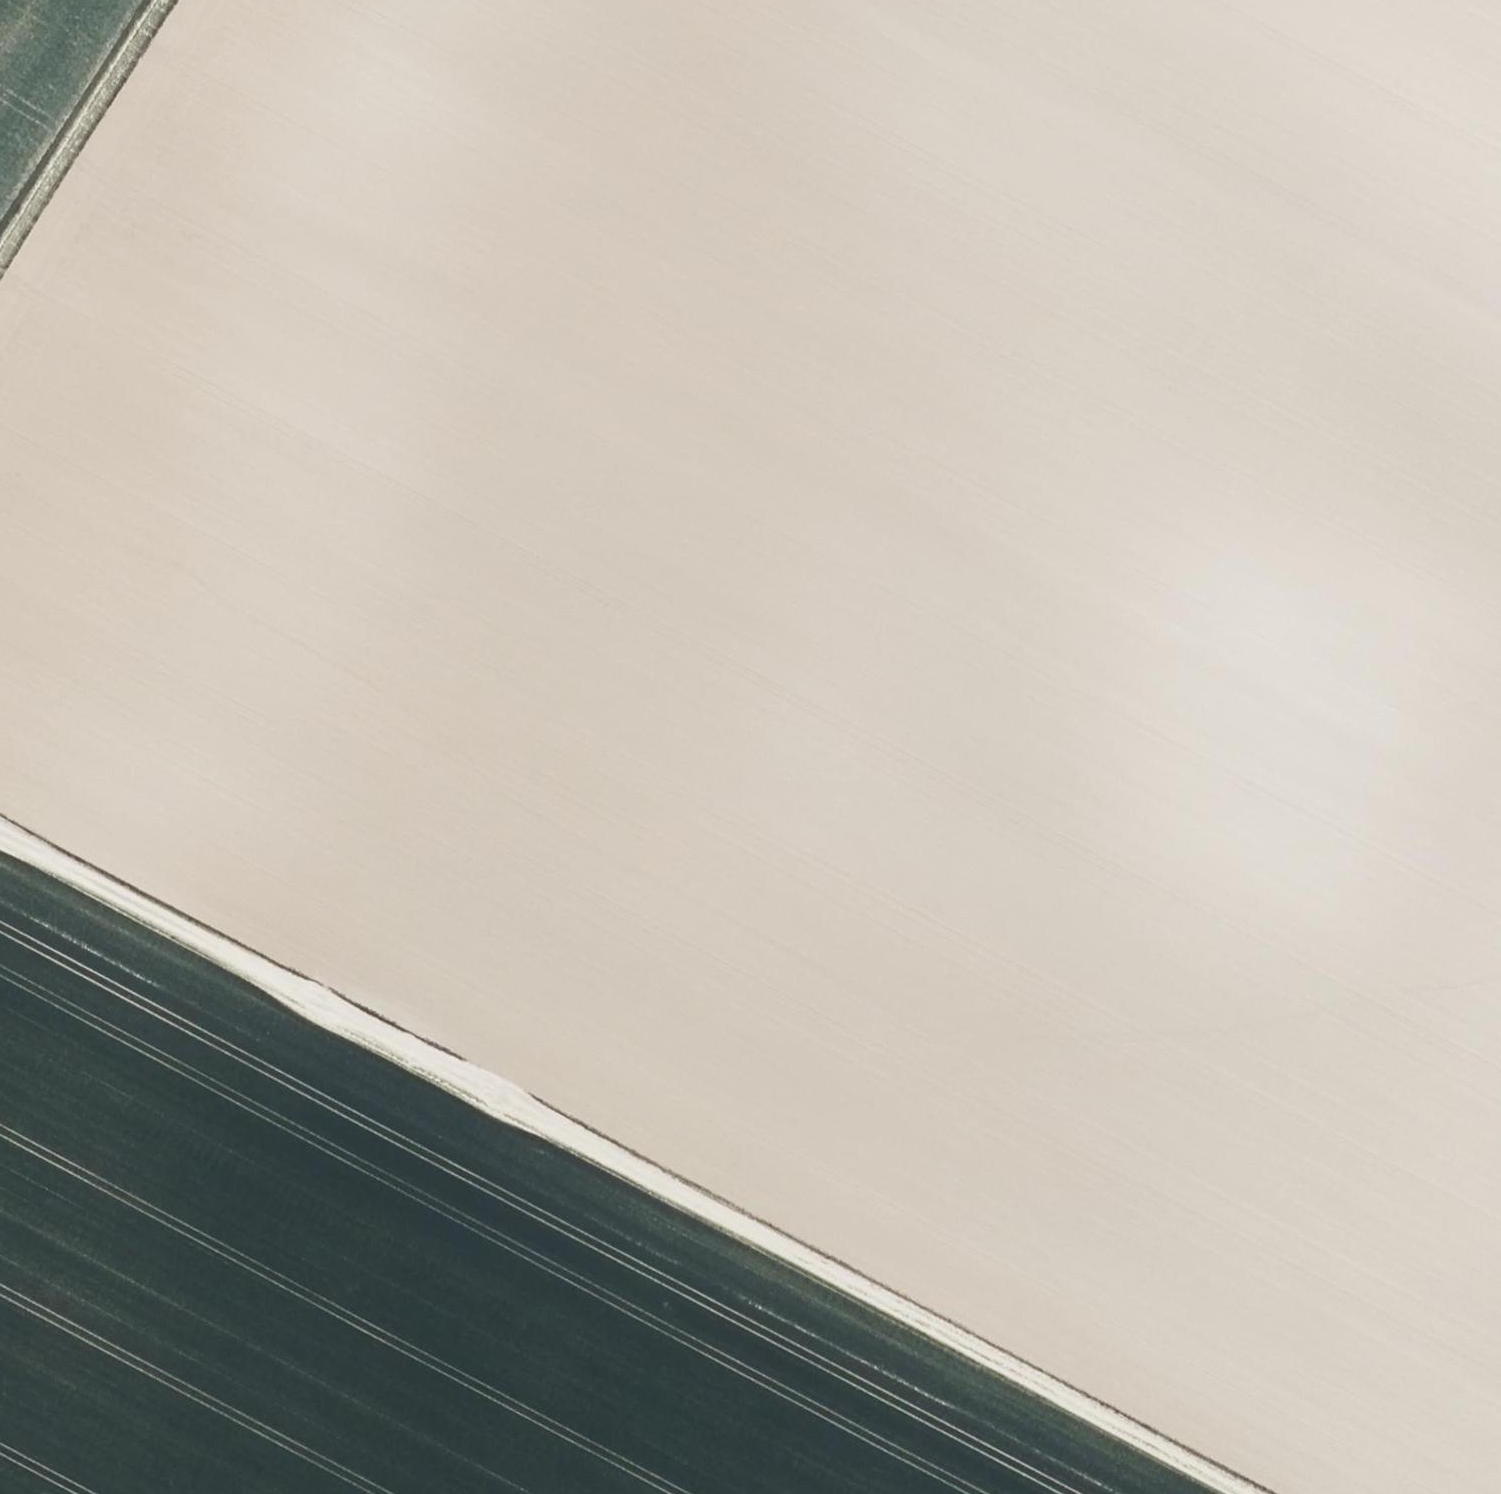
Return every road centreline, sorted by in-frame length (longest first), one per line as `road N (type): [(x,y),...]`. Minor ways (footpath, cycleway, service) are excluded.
road 1 (track): [(1253,1493),(0,833)]
road 2 (track): [(0,260),(167,0)]

